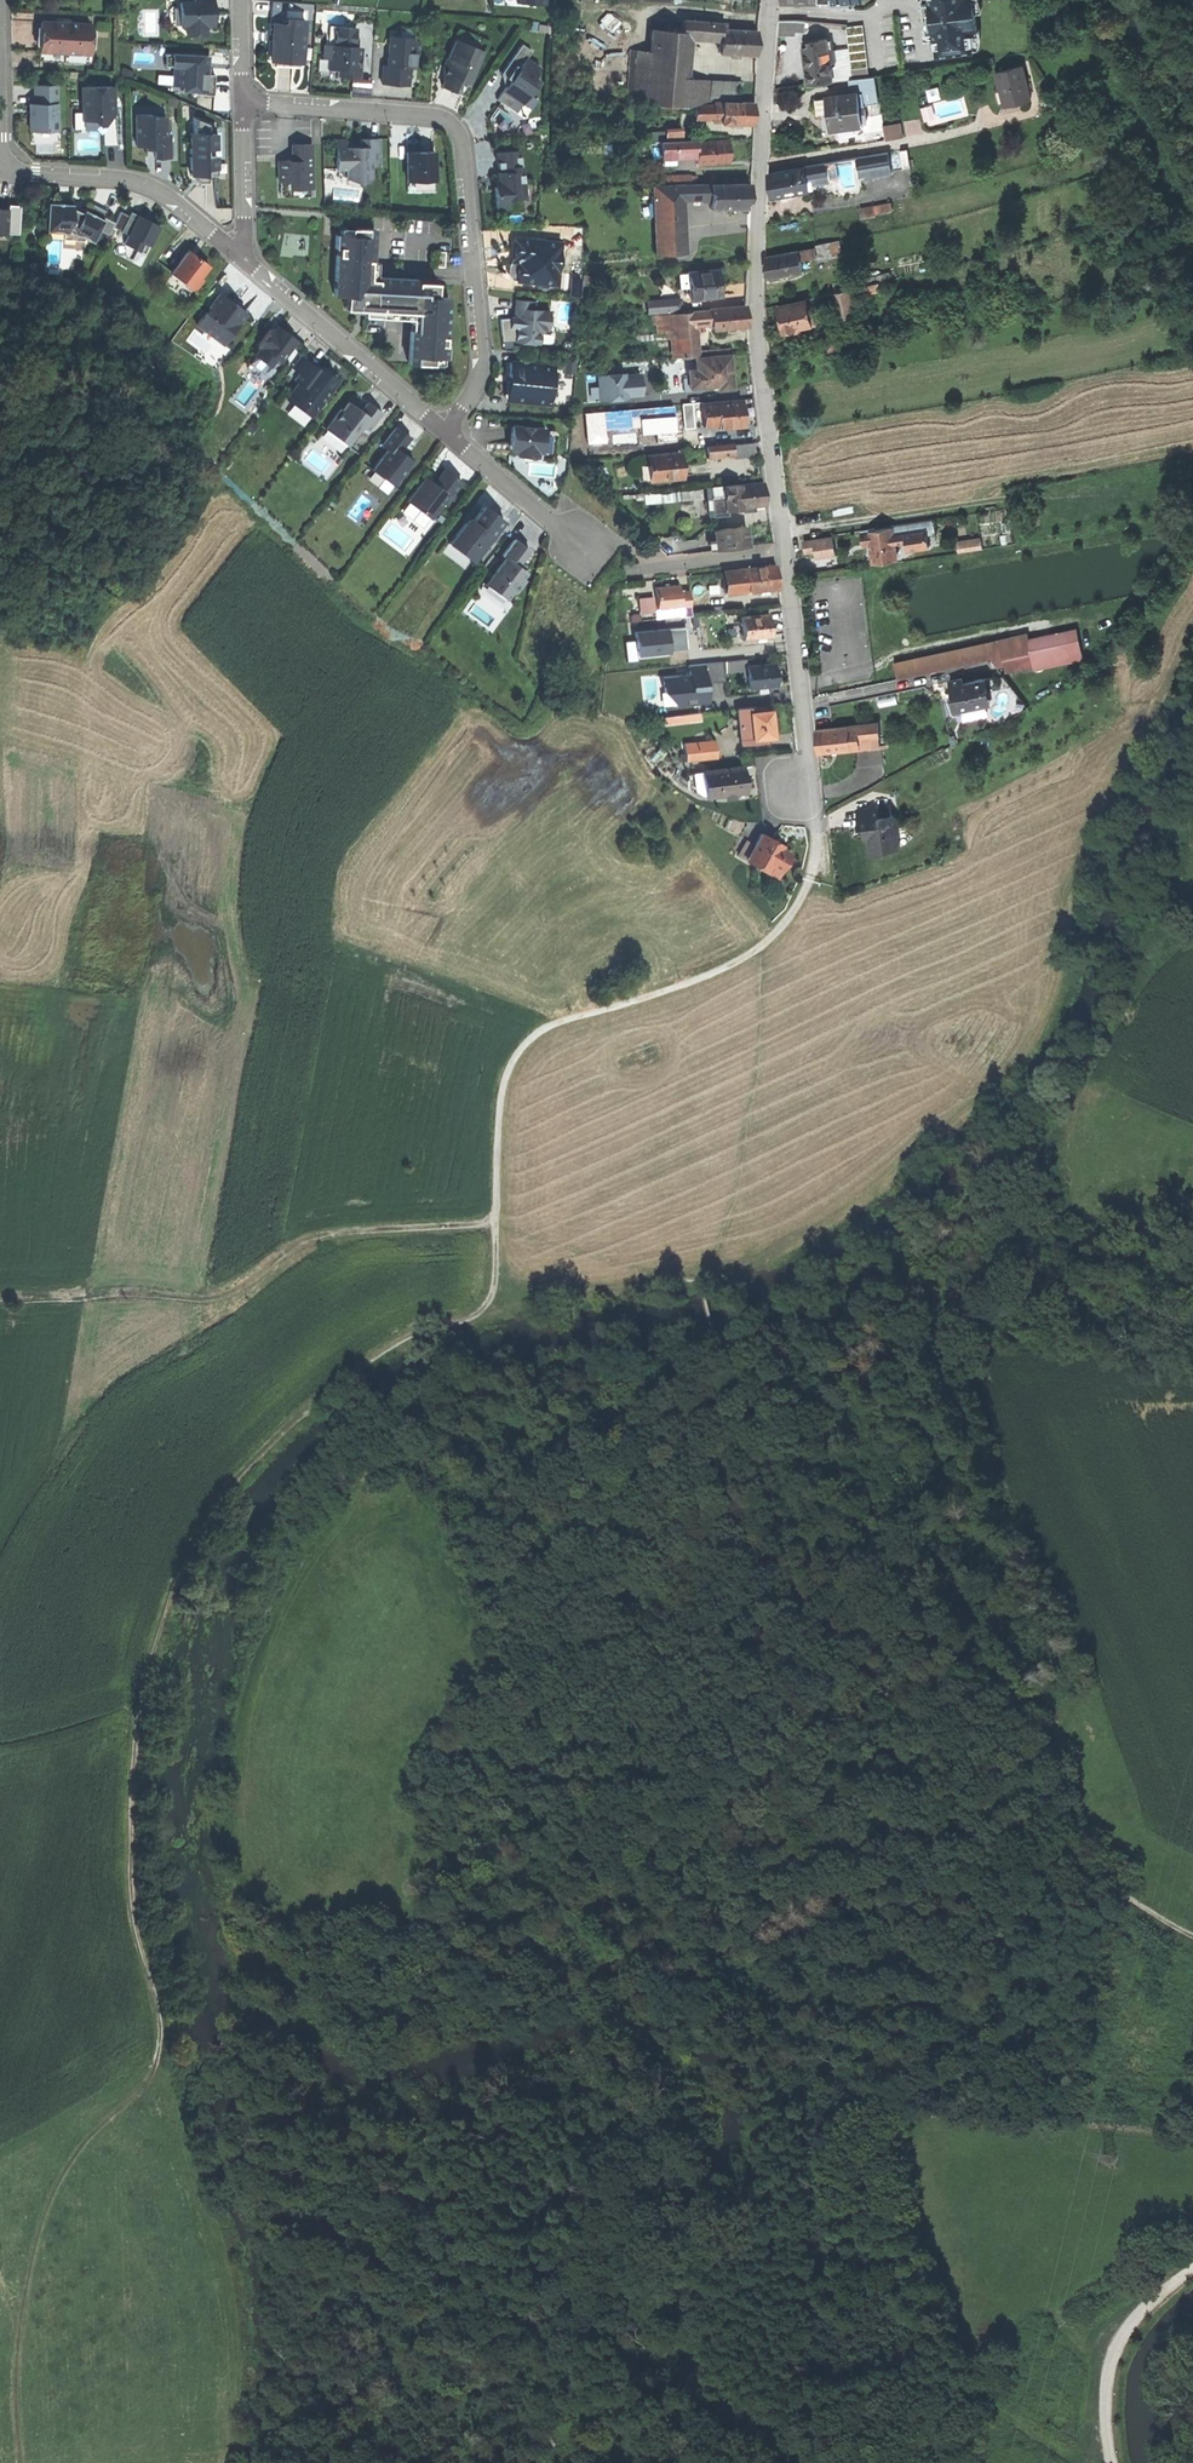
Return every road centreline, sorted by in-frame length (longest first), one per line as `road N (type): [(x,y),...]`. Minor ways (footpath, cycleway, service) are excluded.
road 1 (track): [(815,872),(792,918),(763,949),(703,983),(535,1035),(511,1065),(501,1108),(498,1291),(487,1311),(400,1348),(358,1376),(227,1494),(188,1557),(147,1678)]
road 2 (track): [(22,2462),(16,2388),(40,2221),(71,2159),(156,2068),(167,2046),(136,1881),(135,1781),(147,1678)]
road 3 (track): [(1192,1934),(1087,1877),(1020,1815),(871,1703),(795,1630),(717,1314)]
road 4 (residential): [(770,0),(755,304),(786,553)]
road 5 (residential): [(444,429),(471,396),(483,358),(458,133),(431,114),(244,99)]
road 6 (track): [(0,1300),(143,1291),(218,1296),(305,1246),(497,1228)]
road 7 (residential): [(786,553),(815,872)]
road 8 (residential): [(237,254),(444,429)]
road 9 (residential): [(0,173),(156,188),(237,254)]
road 10 (track): [(1192,2269),(1120,2340),(1108,2409),(1116,2462)]
road 11 (residential): [(552,526),(558,565),(593,588),(625,541),(585,508),(560,515)]
road 12 (residential): [(237,254),(244,99)]
road 13 (residential): [(444,429),(552,526)]
road 14 (residential): [(786,553),(655,568)]

